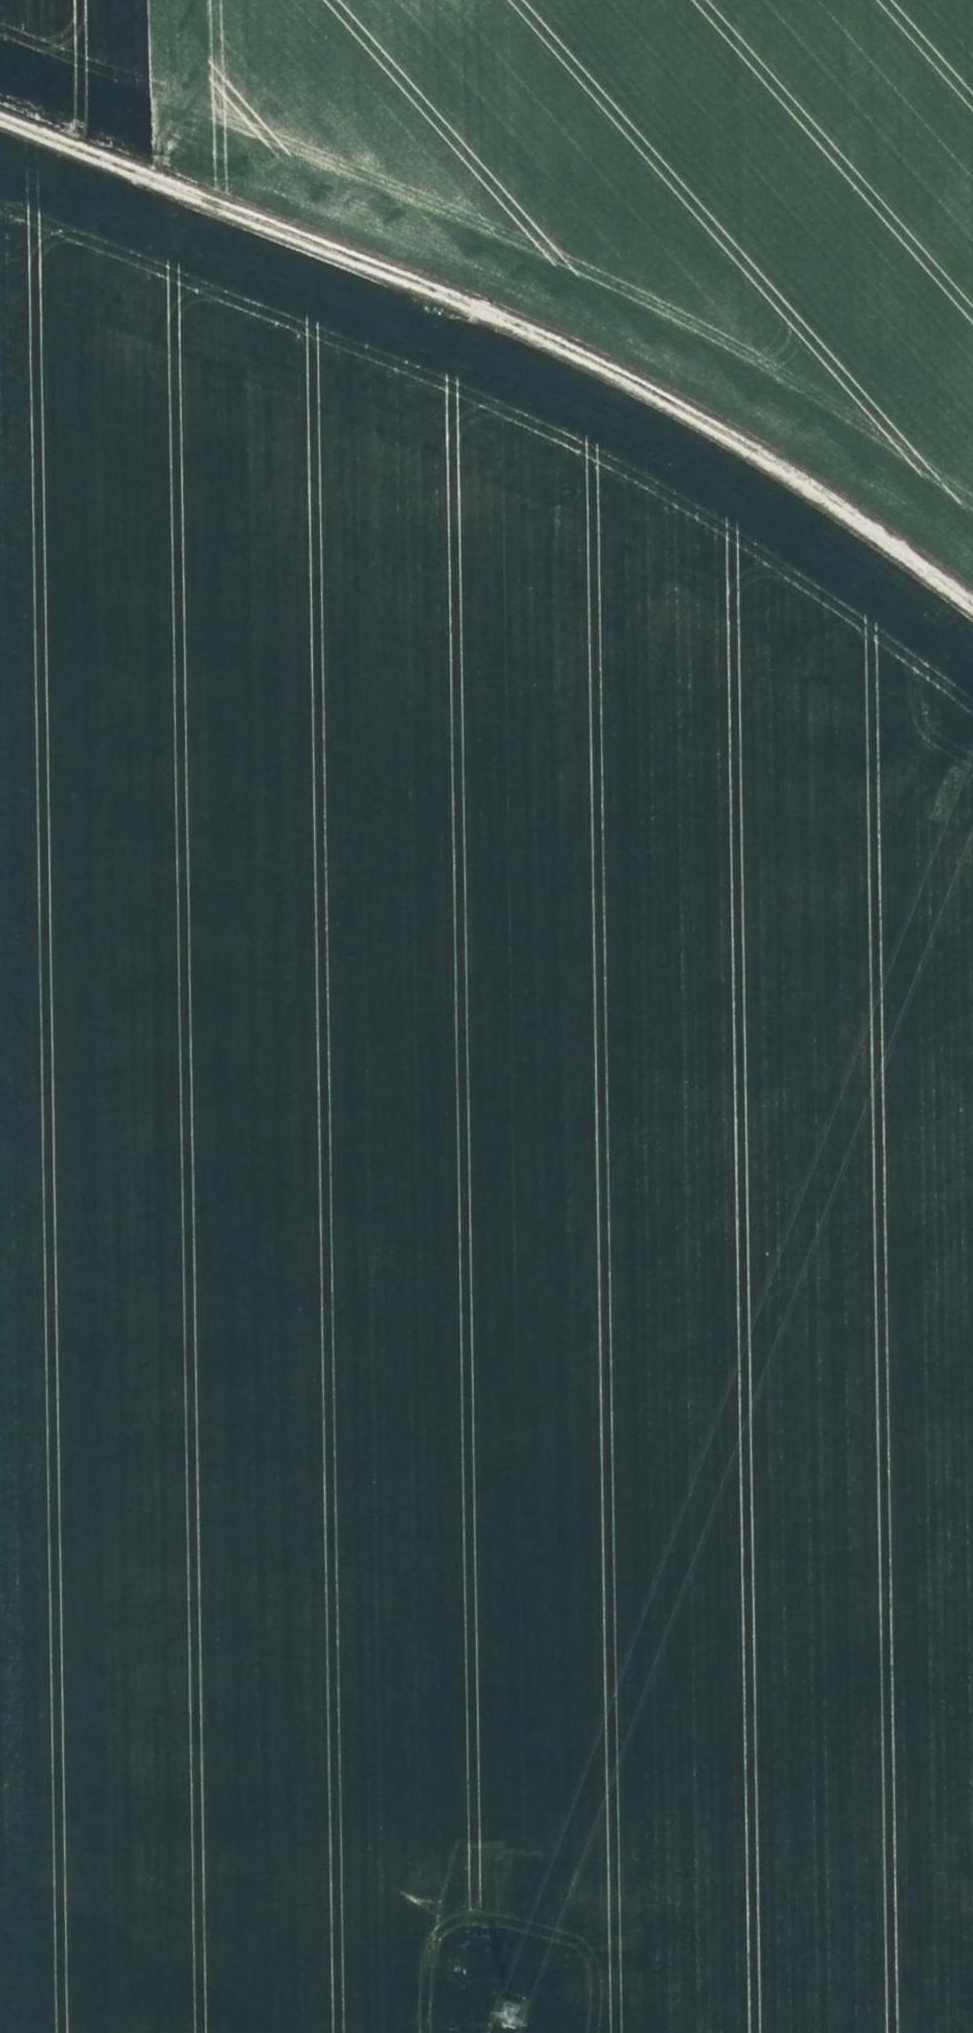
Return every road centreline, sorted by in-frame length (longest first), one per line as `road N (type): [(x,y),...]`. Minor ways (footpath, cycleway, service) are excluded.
road 1 (track): [(972,607),(845,510),(557,342),(0,118)]

